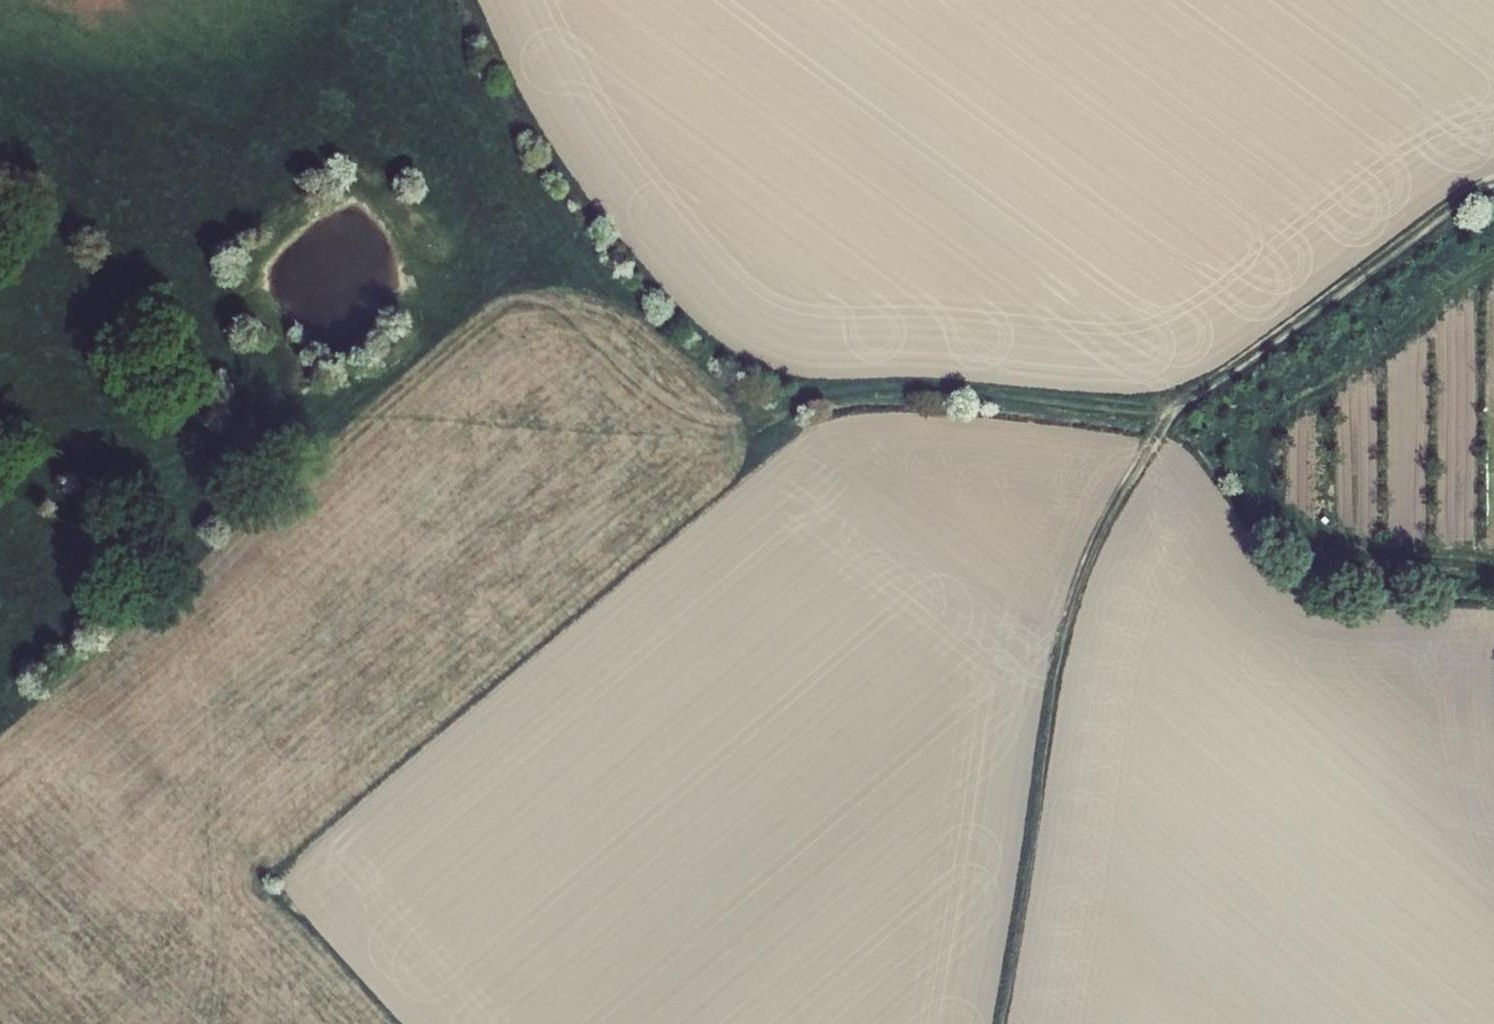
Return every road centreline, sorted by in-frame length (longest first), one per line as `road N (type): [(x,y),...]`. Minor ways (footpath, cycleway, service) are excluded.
road 1 (track): [(1493,187),(1168,421),(1114,511),(1068,628),(1006,1023)]

